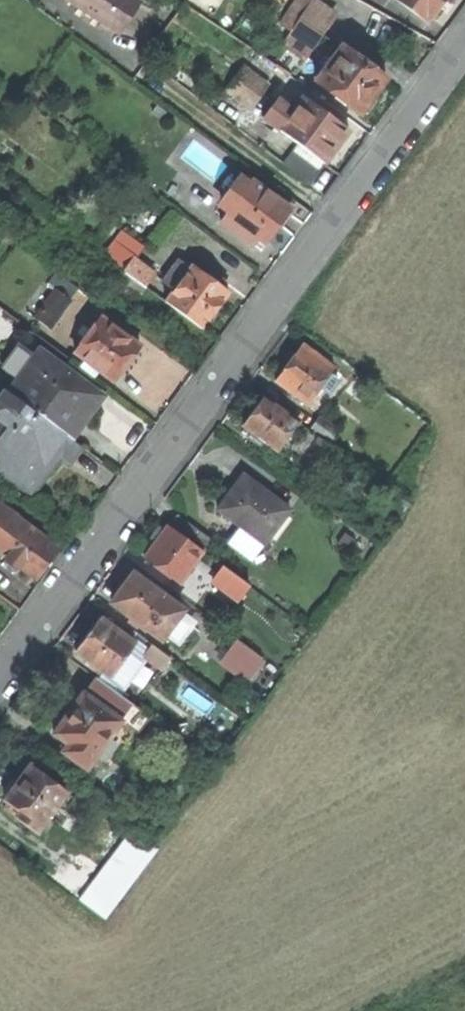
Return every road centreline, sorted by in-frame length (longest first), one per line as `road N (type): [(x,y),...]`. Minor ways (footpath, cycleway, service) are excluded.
road 1 (residential): [(464,46),(0,678)]

